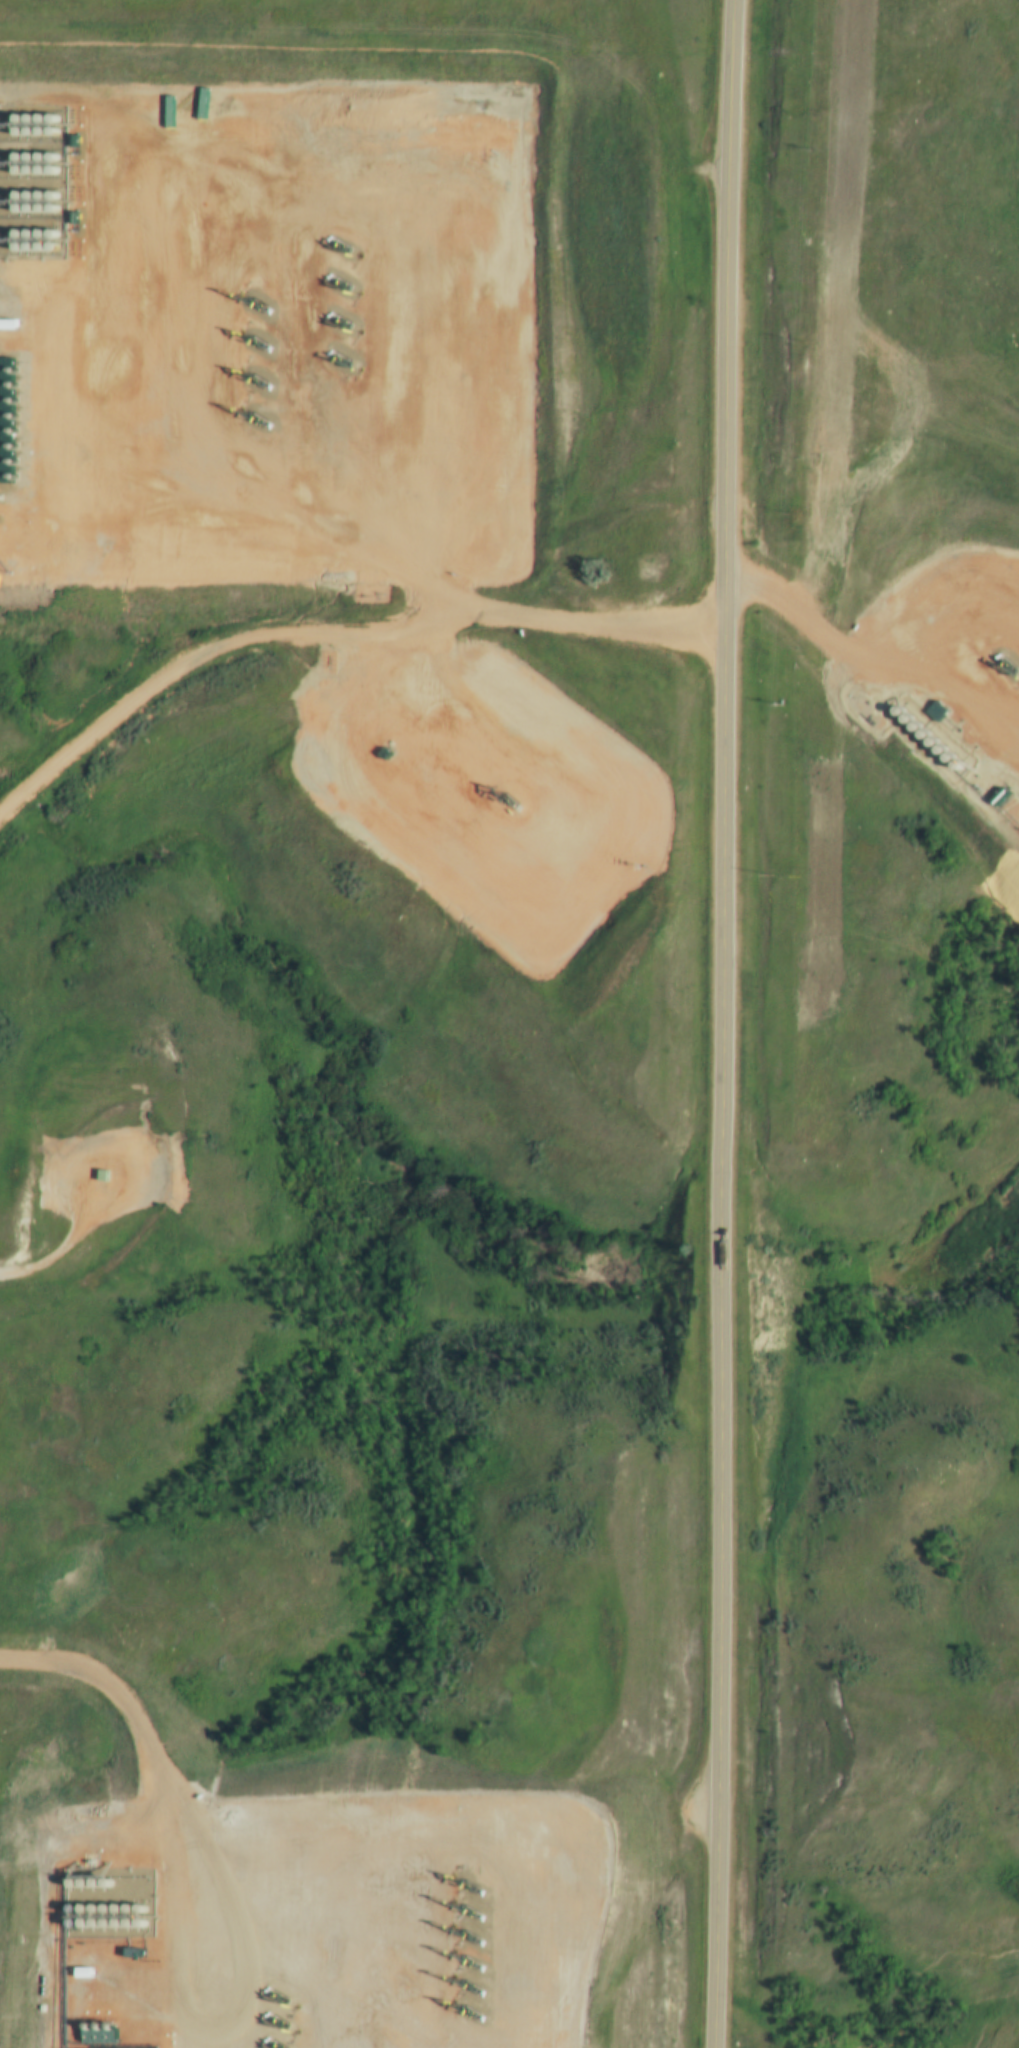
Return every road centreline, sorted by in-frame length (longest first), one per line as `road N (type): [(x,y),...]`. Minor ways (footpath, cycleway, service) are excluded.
road 1 (tertiary): [(734,0),(716,2047)]

